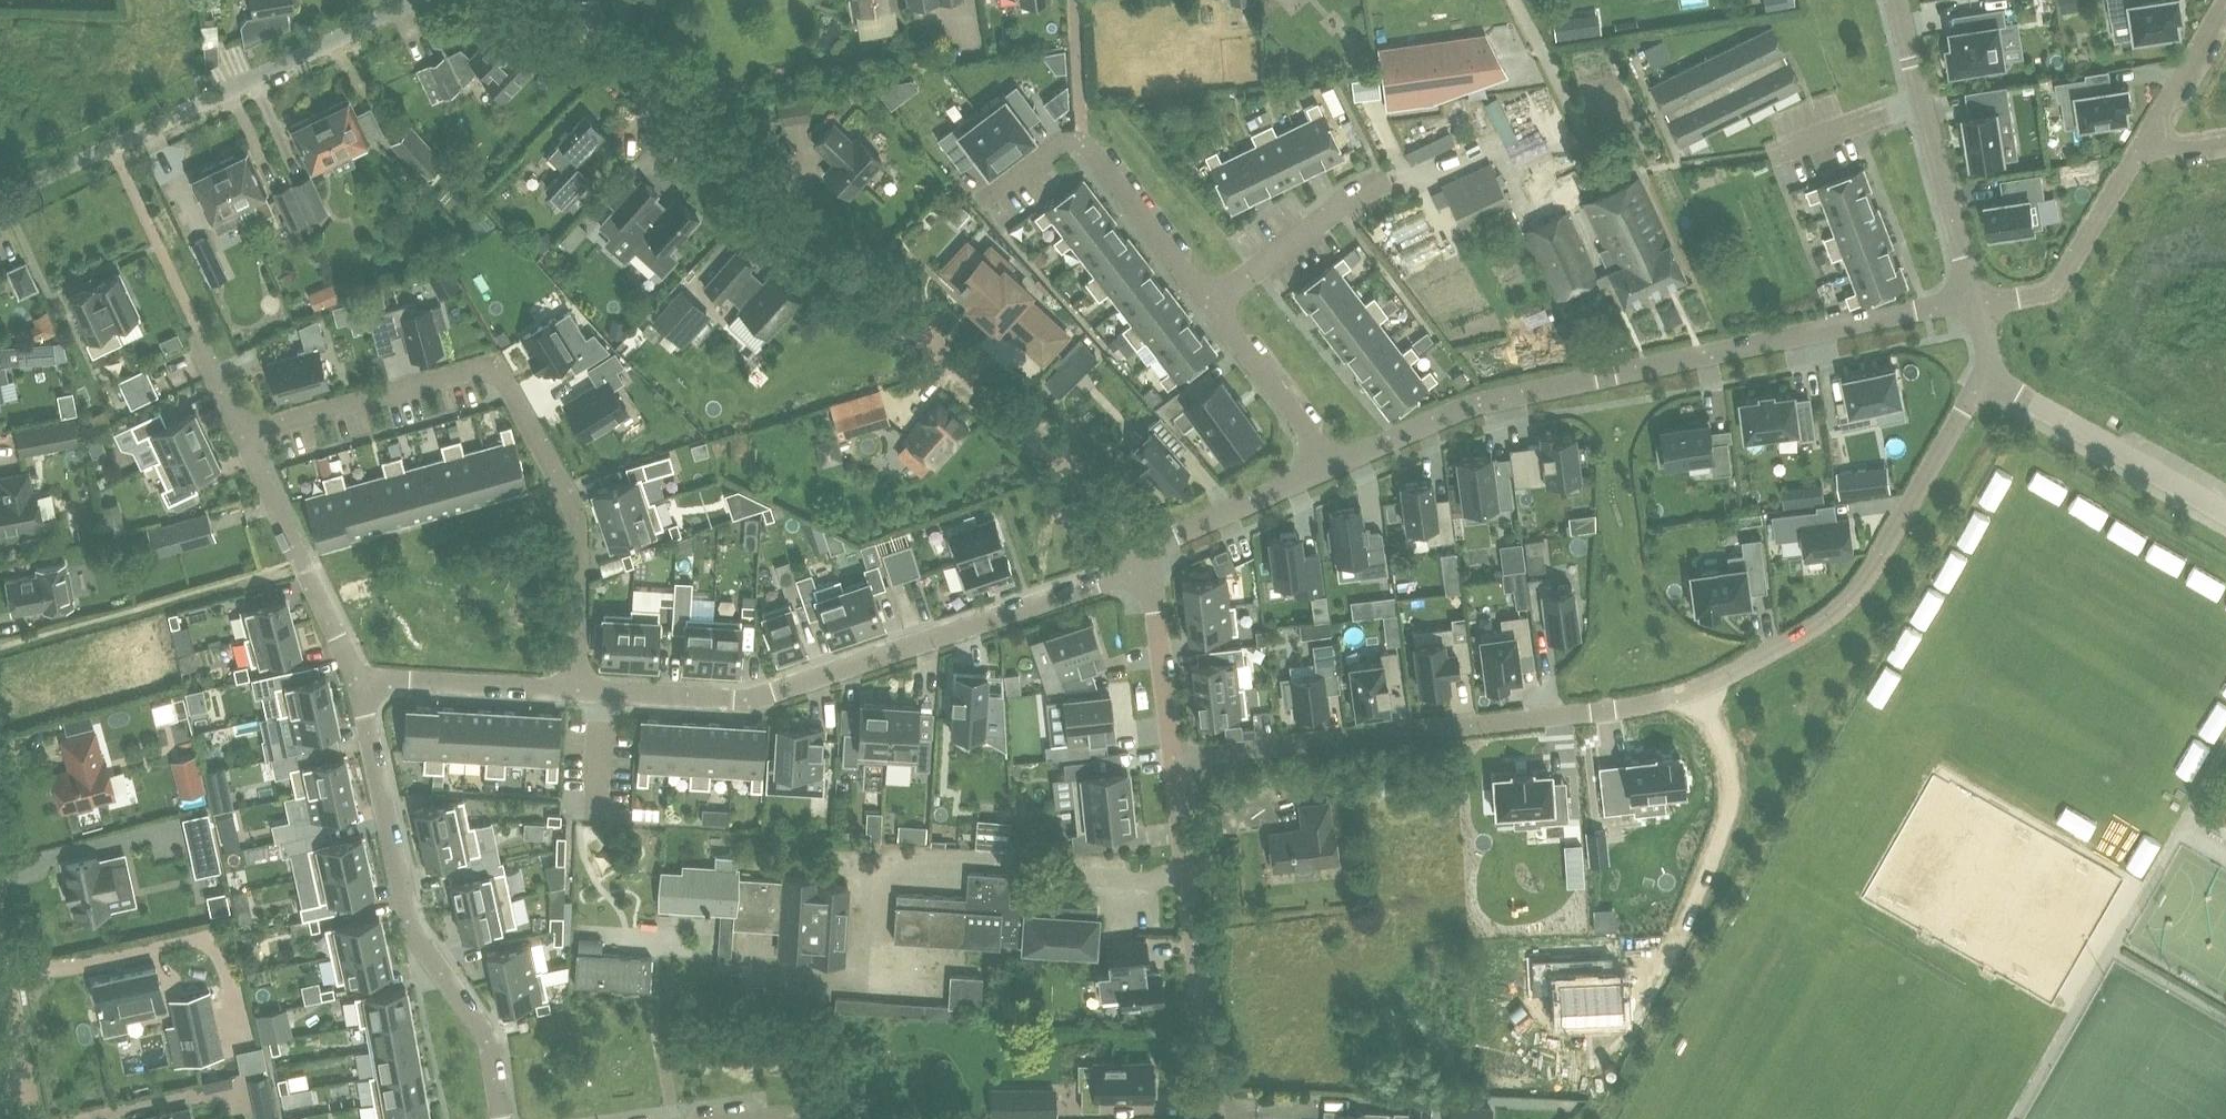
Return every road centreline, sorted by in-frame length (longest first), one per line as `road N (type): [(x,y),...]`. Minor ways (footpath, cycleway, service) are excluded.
road 1 (residential): [(1987,375),(1849,598),(1820,623),(1700,687),(1581,714),(1174,760)]
road 2 (residential): [(1149,550),(776,195),(639,78),(592,30),(588,0)]
road 3 (residential): [(1971,298),(1477,404),(1331,465)]
road 4 (residential): [(243,434),(463,371),(495,370),(578,513),(579,695)]
road 5 (residential): [(1149,550),(1097,584),(747,700),(597,697)]
road 6 (residential): [(355,684),(410,924),(495,1054),(504,1118)]
road 7 (residential): [(0,200),(418,0)]
road 8 (residential): [(1187,863),(878,853),(866,990)]
road 9 (residential): [(1205,300),(1081,139),(1062,142),(990,196)]
road 10 (residential): [(1205,300),(1355,198),(1442,158)]
road 11 (residential): [(243,434),(355,684)]
road 12 (residential): [(1217,1118),(1187,863)]
road 13 (residential): [(2140,147),(2047,296),(1975,310)]
road 14 (residential): [(579,695),(355,684)]
road 15 (residential): [(1174,760),(1149,550)]
road 16 (residential): [(1331,465),(1205,300)]
road 17 (residential): [(1971,298),(1921,102)]
road 18 (residential): [(1331,465),(1149,550)]
road 19 (residential): [(33,1118),(0,935)]
road 20 (residential): [(2225,5),(2140,147)]
road 21 (residential): [(1921,102),(1775,152)]

